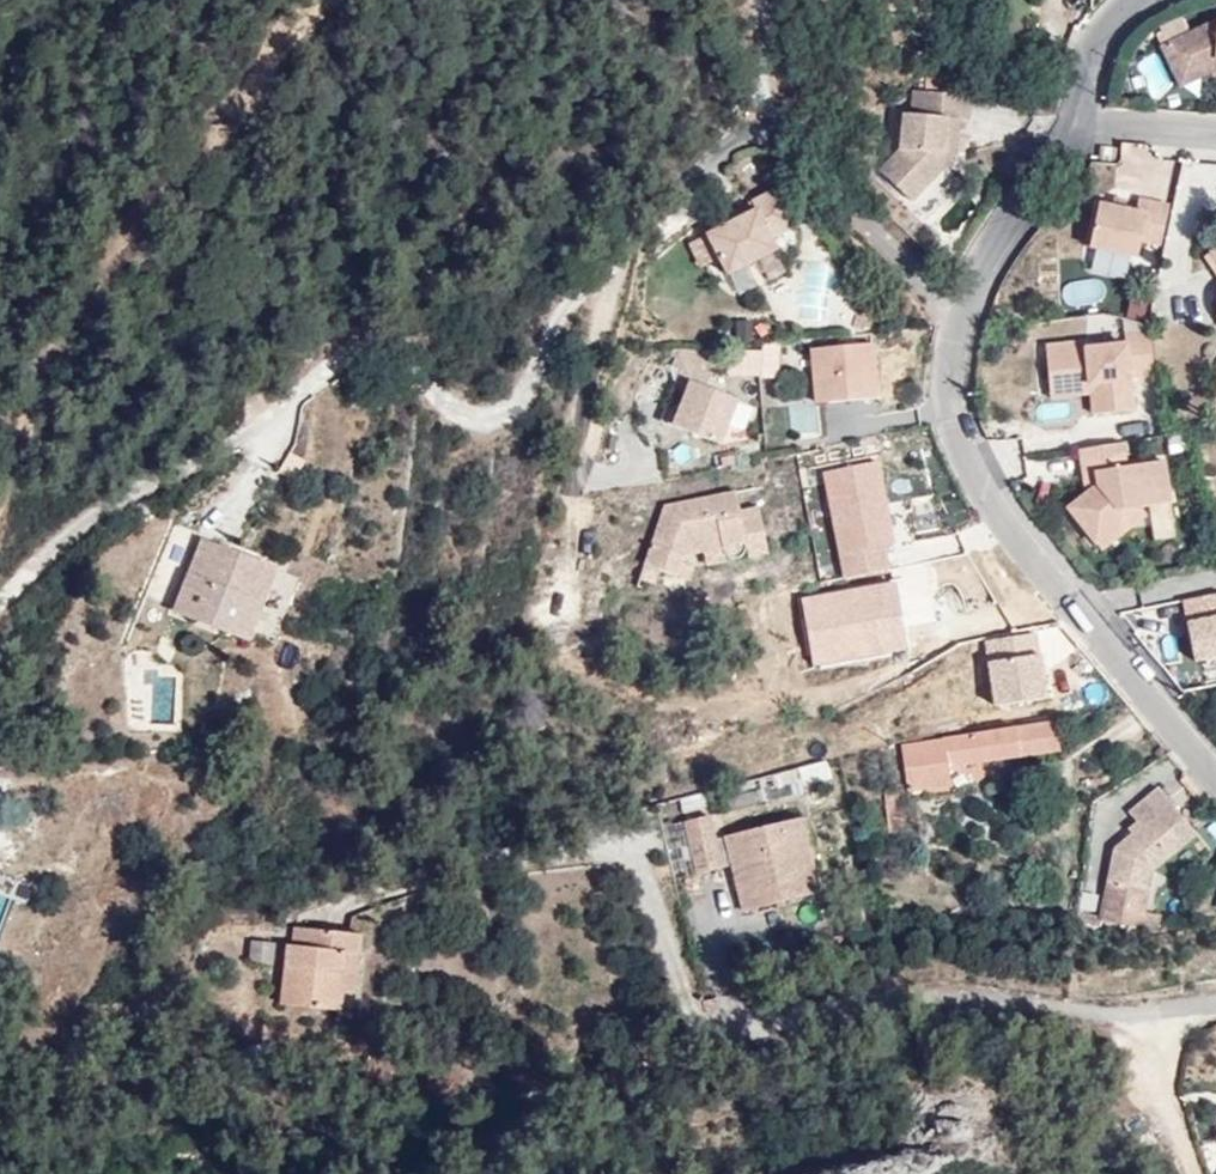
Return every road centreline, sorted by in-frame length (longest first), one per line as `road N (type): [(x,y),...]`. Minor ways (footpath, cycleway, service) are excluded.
road 1 (residential): [(0,594),(129,492),(297,396),(364,349),(386,342),(455,411),(484,423),(522,404),(556,316),(619,238),(763,122),(961,306)]
road 2 (residential): [(1215,1008),(1139,1018),(927,1005),(720,1063),(636,851),(452,865)]
road 3 (track): [(312,0),(91,289),(0,470)]
road 4 (residential): [(961,306),(952,400),(975,471),(1215,773)]
road 5 (residential): [(961,306),(1062,150),(1102,30),(1134,0)]
road 6 (track): [(1194,1173),(1139,1018)]

